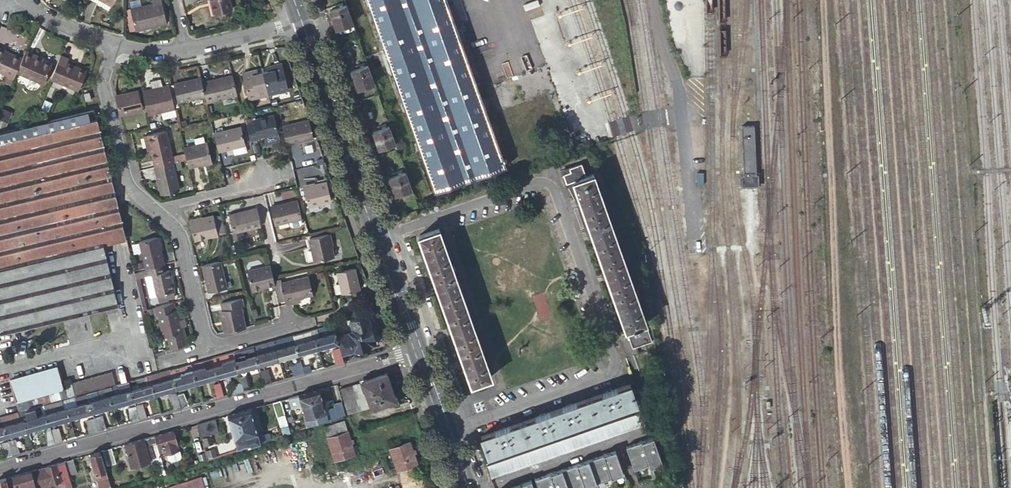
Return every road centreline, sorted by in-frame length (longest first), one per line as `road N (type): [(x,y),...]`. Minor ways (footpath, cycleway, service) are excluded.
road 1 (unclassified): [(447,432),(614,369),(550,181),(377,243)]
road 2 (residential): [(0,470),(415,353)]
road 3 (tertiary): [(302,24),(377,243)]
road 4 (residential): [(173,212),(138,200),(125,173),(104,83),(115,43)]
road 5 (residential): [(204,352),(173,212)]
road 6 (unclassified): [(0,367),(135,336)]

